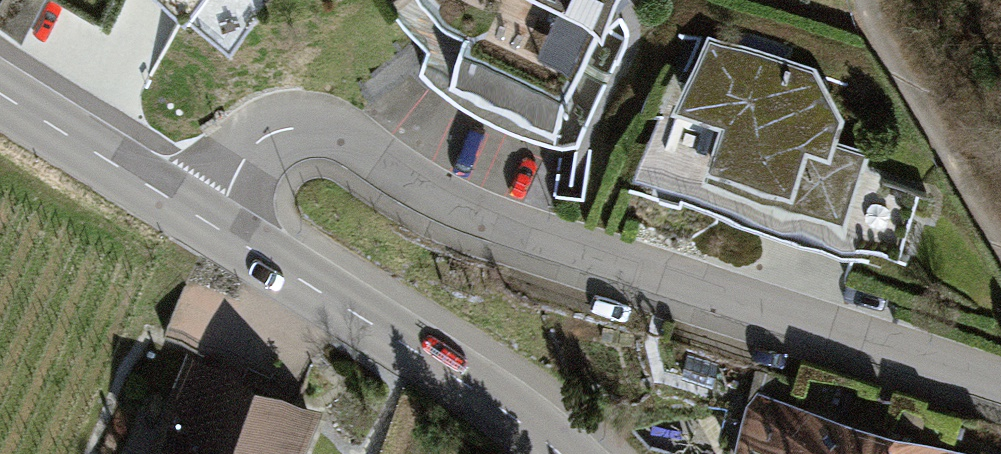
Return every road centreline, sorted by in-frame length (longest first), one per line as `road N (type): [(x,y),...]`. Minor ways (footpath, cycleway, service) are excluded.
road 1 (residential): [(203,220),(266,135),(332,127),(460,207),(1000,381)]
road 2 (tertiary): [(203,220),(484,395),(560,453)]
road 3 (track): [(1000,236),(885,44),(868,0)]
road 4 (tertiary): [(0,94),(203,220)]

